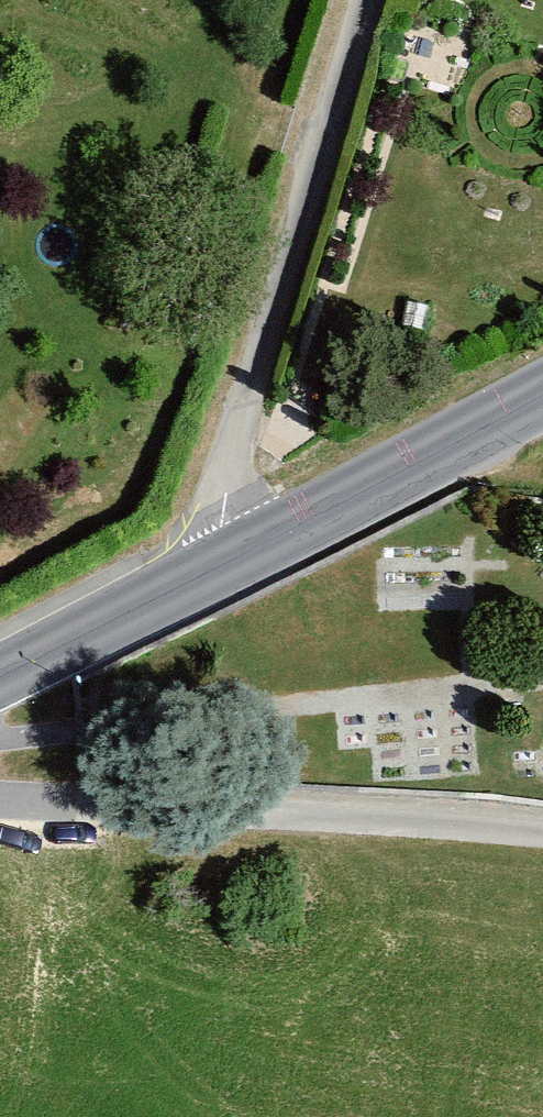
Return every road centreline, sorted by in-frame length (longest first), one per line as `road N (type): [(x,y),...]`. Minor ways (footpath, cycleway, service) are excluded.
road 1 (residential): [(352,0),(200,587)]
road 2 (track): [(0,802),(542,847)]
road 3 (secondary): [(200,587),(542,402)]
road 4 (secondary): [(0,684),(200,587)]

